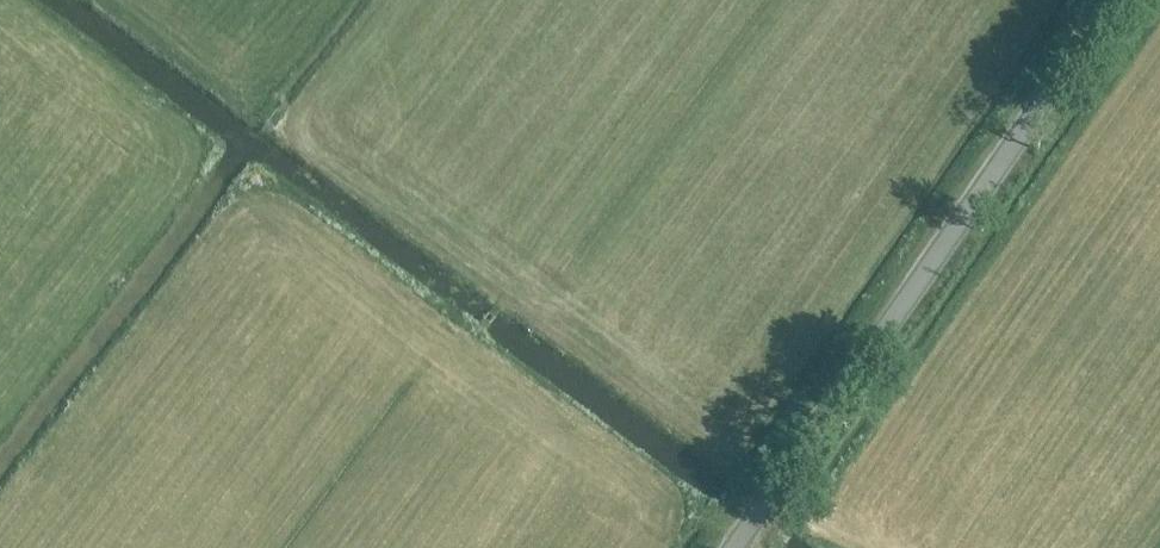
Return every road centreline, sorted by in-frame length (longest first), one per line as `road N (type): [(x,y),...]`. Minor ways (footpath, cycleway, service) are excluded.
road 1 (unclassified): [(738,547),(1115,0)]

